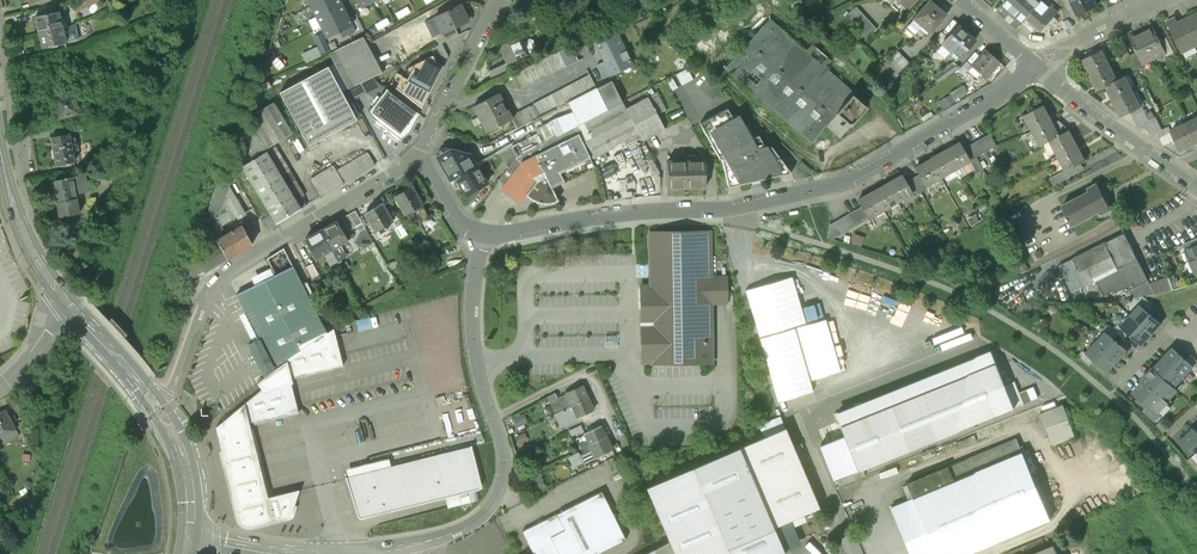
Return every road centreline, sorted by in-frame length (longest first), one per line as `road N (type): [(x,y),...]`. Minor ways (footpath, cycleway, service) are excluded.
road 1 (residential): [(1036,65),(895,158),(839,182),(720,210),(483,233)]
road 2 (unclassified): [(483,233),(475,326),(504,484),(481,518),(456,531),(351,553)]
road 3 (residential): [(411,152),(239,259),(206,301)]
road 4 (residential): [(1036,65),(1196,186)]
road 5 (residential): [(495,0),(411,152)]
road 6 (primary): [(67,301),(23,231),(0,149)]
road 7 (residential): [(1160,0),(1036,65)]
road 8 (primary): [(157,407),(67,301)]
road 9 (primary): [(191,534),(189,473),(157,407)]
road 10 (unclassified): [(318,553),(191,534)]

